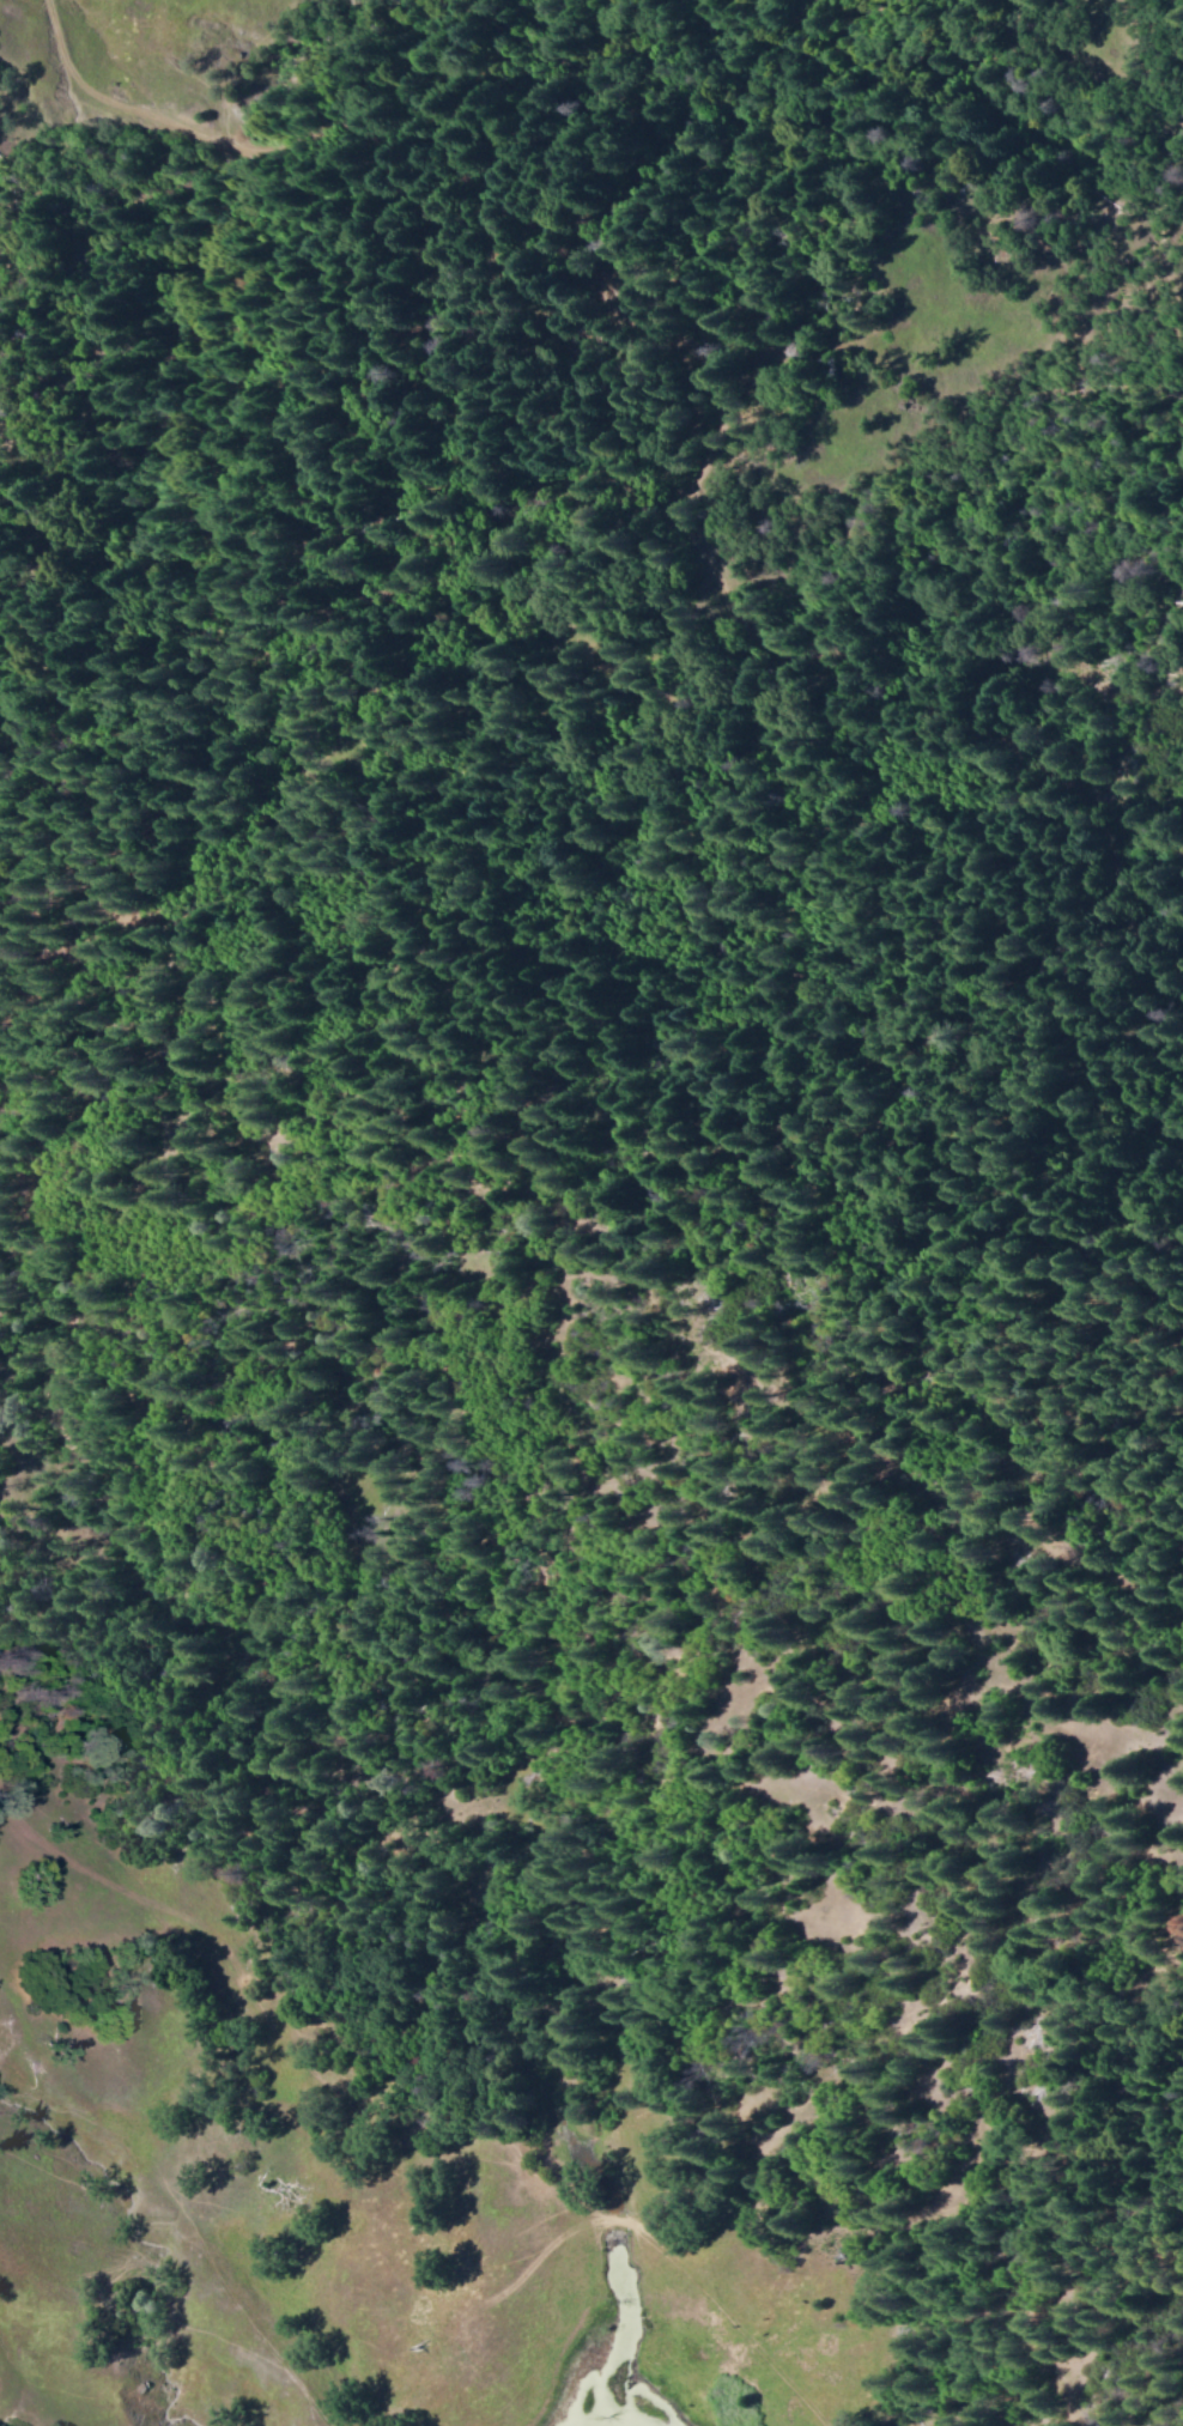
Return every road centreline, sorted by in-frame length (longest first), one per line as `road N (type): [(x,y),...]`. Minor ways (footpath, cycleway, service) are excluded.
road 1 (residential): [(1182,998),(1135,964),(1112,930),(1106,898),(1114,850),(1080,795),(933,705),(803,648),(740,607),(705,544),(698,473),(715,408),(692,356),(614,305),(486,180),(454,159),(253,147),(96,101),(60,65),(43,0)]
road 2 (residential): [(0,1813),(34,1850),(512,2063),(533,2085),(562,2166),(587,2197),(626,2219),(715,2215),(777,2225),(914,2347),(924,2366),(927,2425)]

